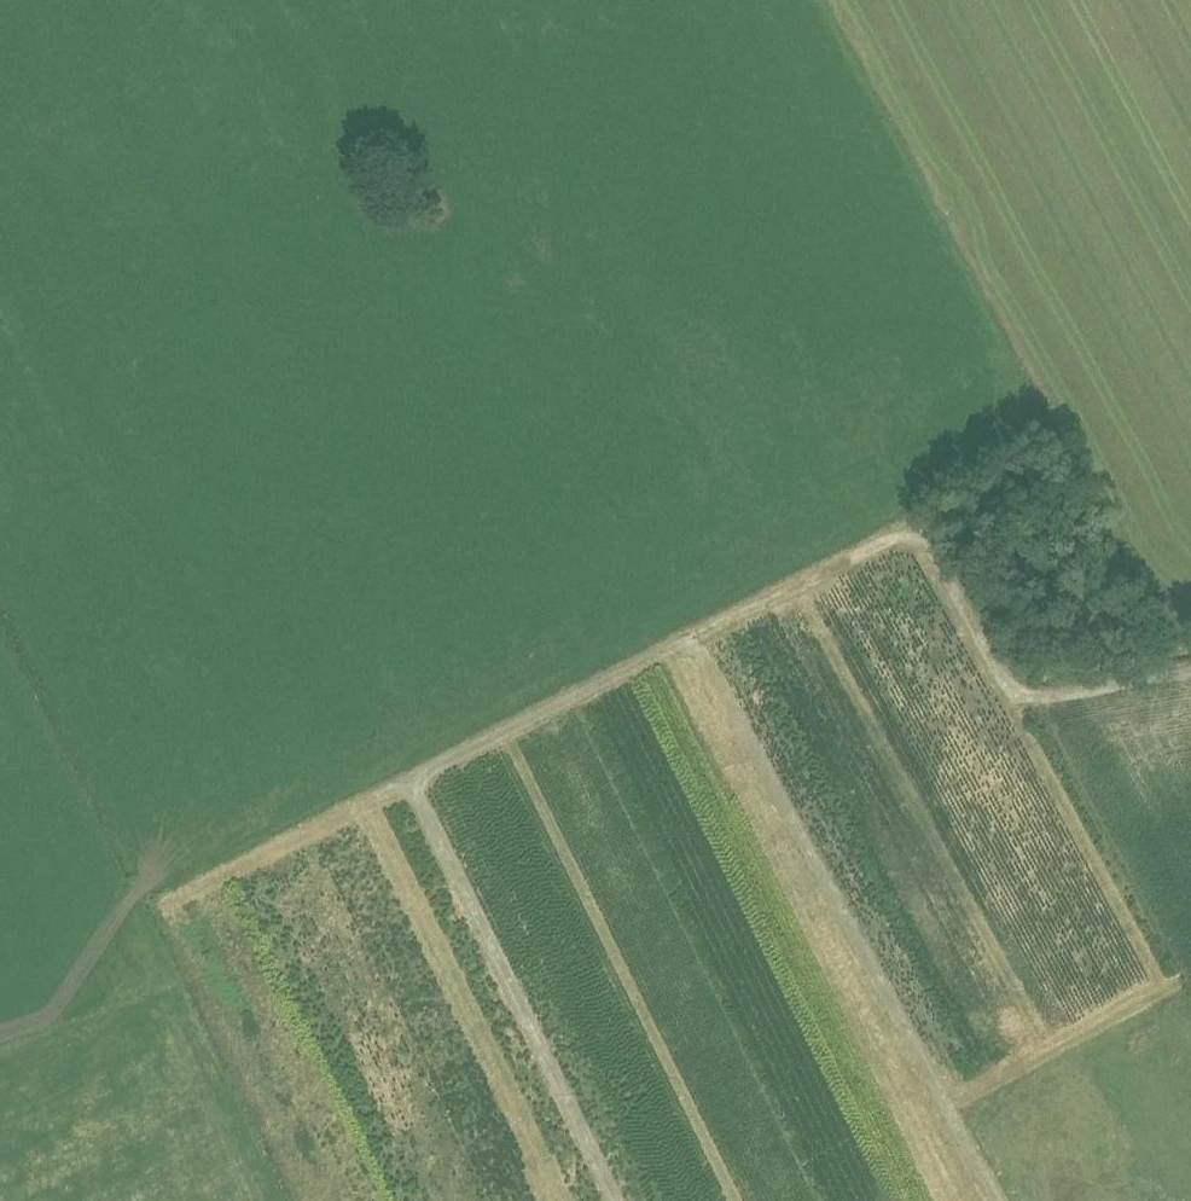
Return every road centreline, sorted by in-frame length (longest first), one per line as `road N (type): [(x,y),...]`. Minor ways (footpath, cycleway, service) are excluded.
road 1 (track): [(615,1200),(413,790)]

